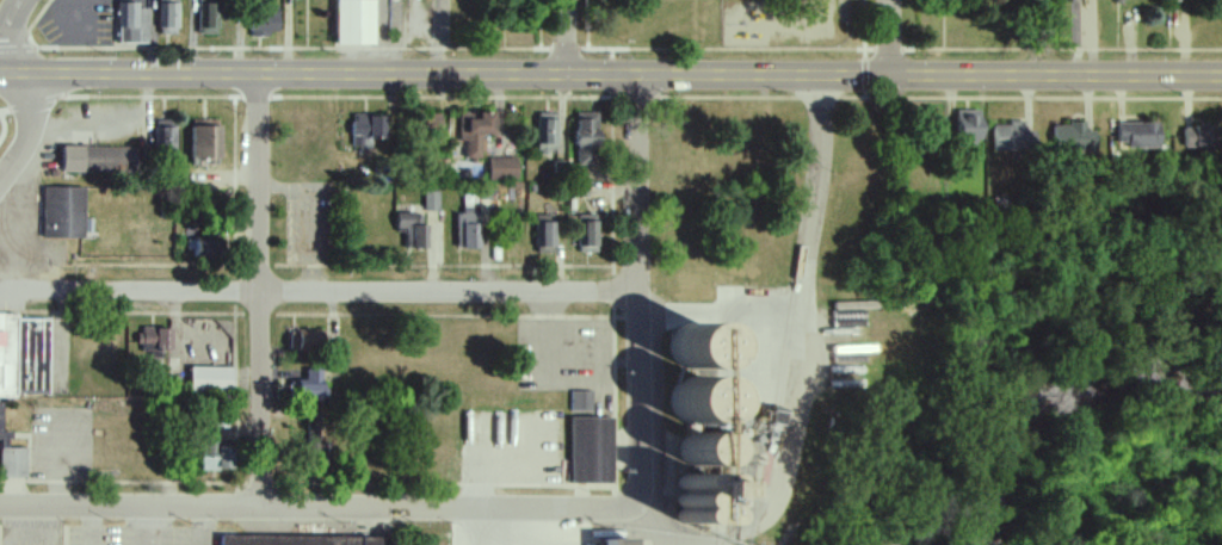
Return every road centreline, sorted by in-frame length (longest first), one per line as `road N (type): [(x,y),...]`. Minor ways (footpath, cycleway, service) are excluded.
road 1 (secondary): [(1221,72),(0,69)]
road 2 (residential): [(637,295),(0,288)]
road 3 (residential): [(0,508),(603,510),(634,502)]
road 4 (residential): [(266,508),(259,69)]
road 5 (residential): [(636,70),(634,502)]

